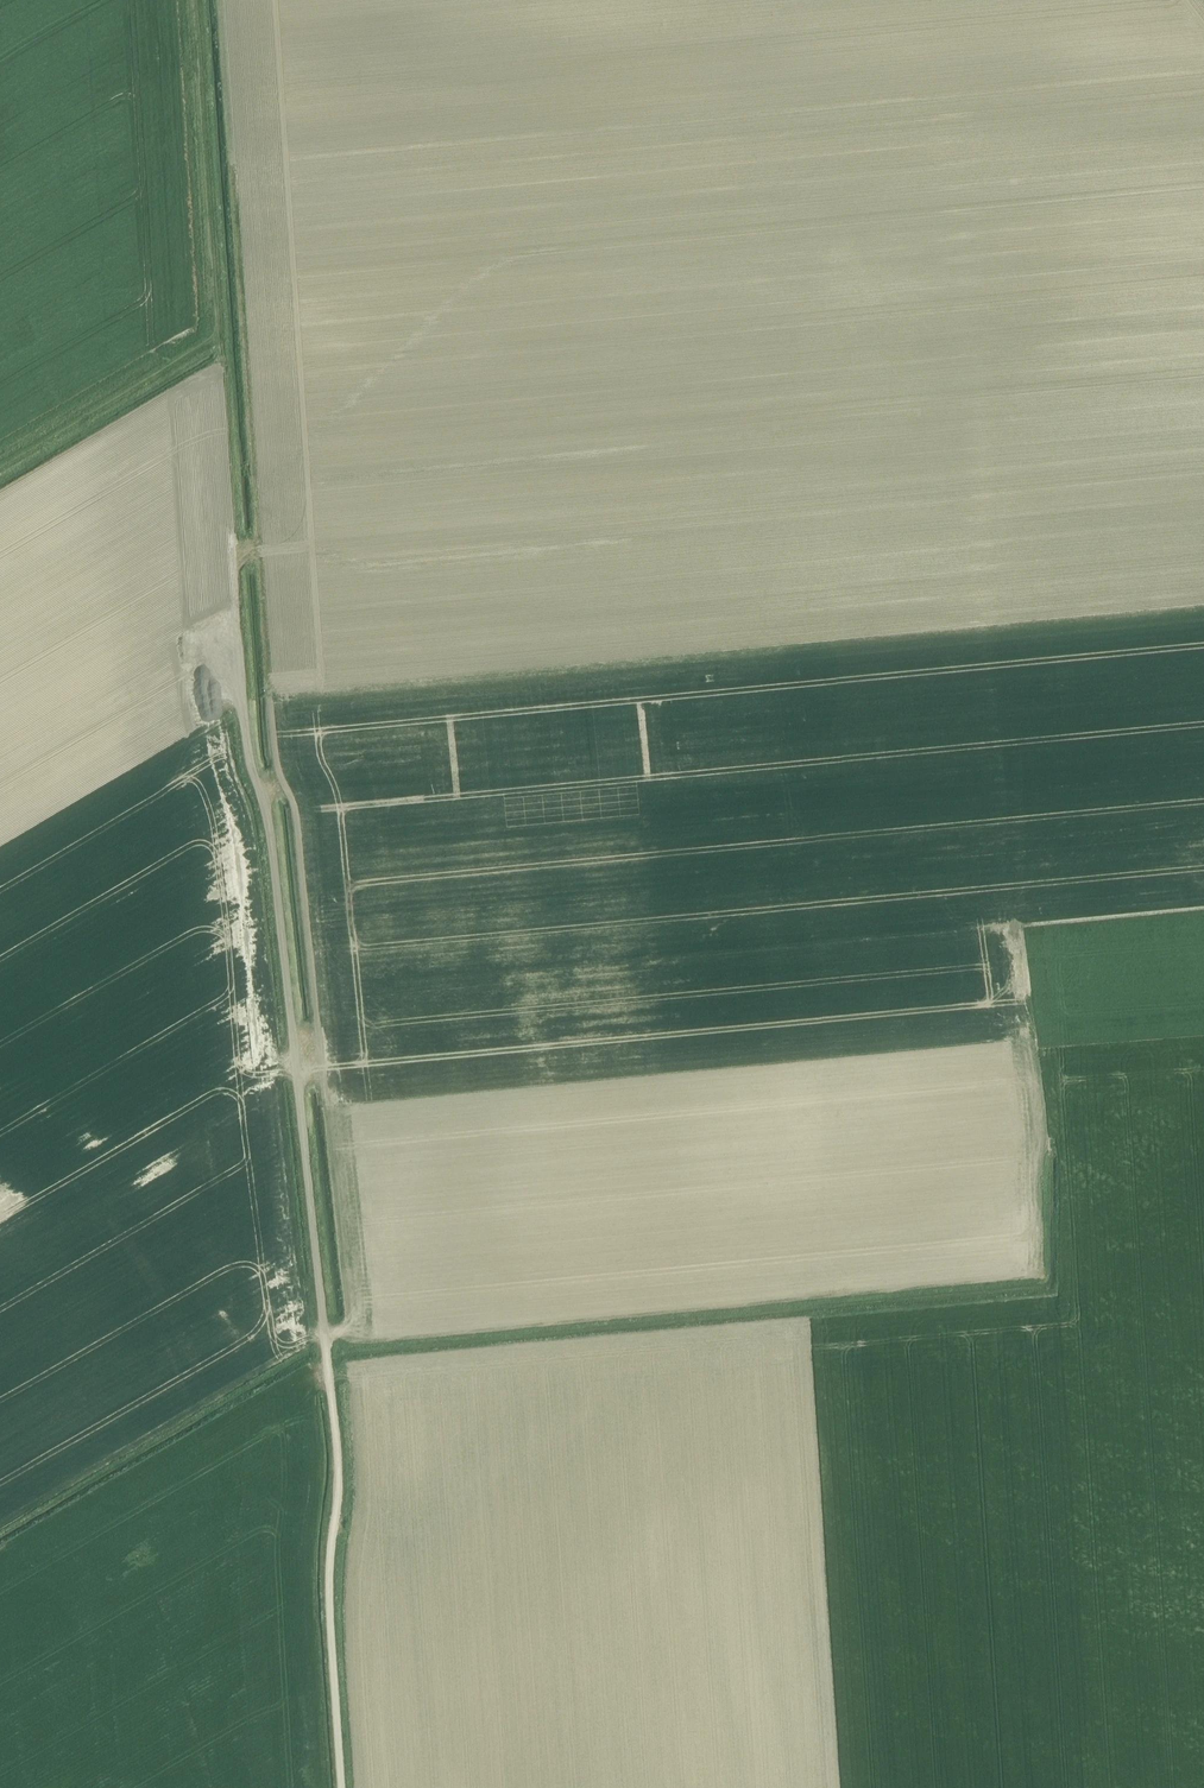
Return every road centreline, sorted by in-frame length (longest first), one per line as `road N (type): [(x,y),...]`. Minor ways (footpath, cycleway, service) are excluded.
road 1 (unclassified): [(341,1787),(329,1574),(338,1459),(270,837),(248,765),(233,544)]
road 2 (track): [(233,544),(192,0)]

